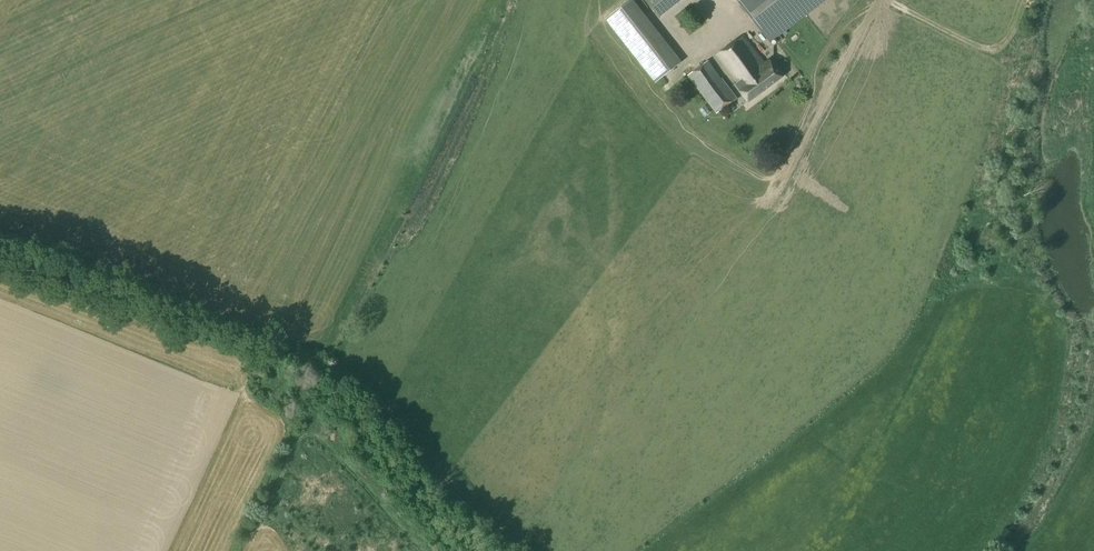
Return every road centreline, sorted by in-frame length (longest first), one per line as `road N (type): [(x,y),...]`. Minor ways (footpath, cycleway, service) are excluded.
road 1 (track): [(532,550),(349,377),(0,238)]

